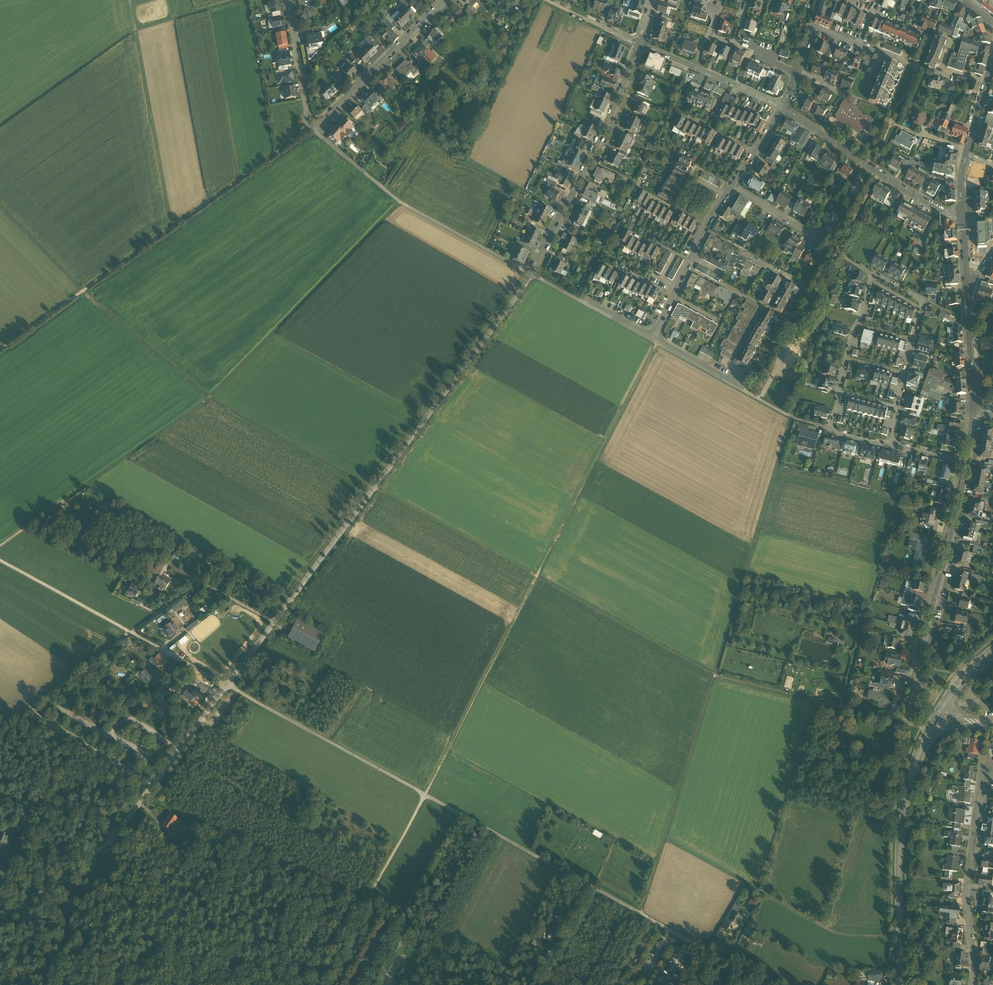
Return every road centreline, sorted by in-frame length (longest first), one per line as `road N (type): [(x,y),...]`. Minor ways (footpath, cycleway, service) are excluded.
road 1 (track): [(0,208),(82,293),(209,397),(715,676),(922,727)]
road 2 (track): [(642,915),(793,419)]
road 3 (residential): [(227,685),(534,275)]
road 4 (track): [(424,795),(661,345)]
road 5 (track): [(402,203),(209,397),(85,486)]
road 6 (residential): [(769,984),(424,795)]
road 7 (track): [(311,129),(0,352)]
road 8 (track): [(0,126),(135,30),(239,0)]
road 9 (residential): [(311,129),(402,203),(534,275)]
road 10 (track): [(842,708),(910,450)]
road 11 (residential): [(534,275),(639,45)]
road 12 (track): [(130,0),(172,229)]
road 13 (residential): [(969,465),(919,667),(923,687)]
road 14 (residential): [(424,795),(227,685)]
road 15 (secondary): [(917,762),(904,832),(904,984)]
road 16 (unclassified): [(319,984),(424,795)]
road 17 (residential): [(973,984),(966,898),(988,770)]
road 18 (residential): [(783,110),(962,223)]
road 19 (residential): [(873,272),(925,302),(890,446)]
road 20 (unclassified): [(152,785),(112,838),(0,925)]
road 21 (residential): [(447,0),(311,129)]
road 22 (residential): [(731,188),(651,339)]
road 23 (residential): [(829,431),(873,272)]
road 24 (track): [(904,939),(839,934),(773,898)]
road 25 (residential): [(534,275),(651,339)]
road 26 (residential): [(288,0),(311,129)]
road 27 (residential): [(152,785),(227,685)]
road 28 (residential): [(131,633),(32,706)]
road 29 (track): [(276,620),(168,565)]
road 30 (track): [(115,835),(0,799)]

